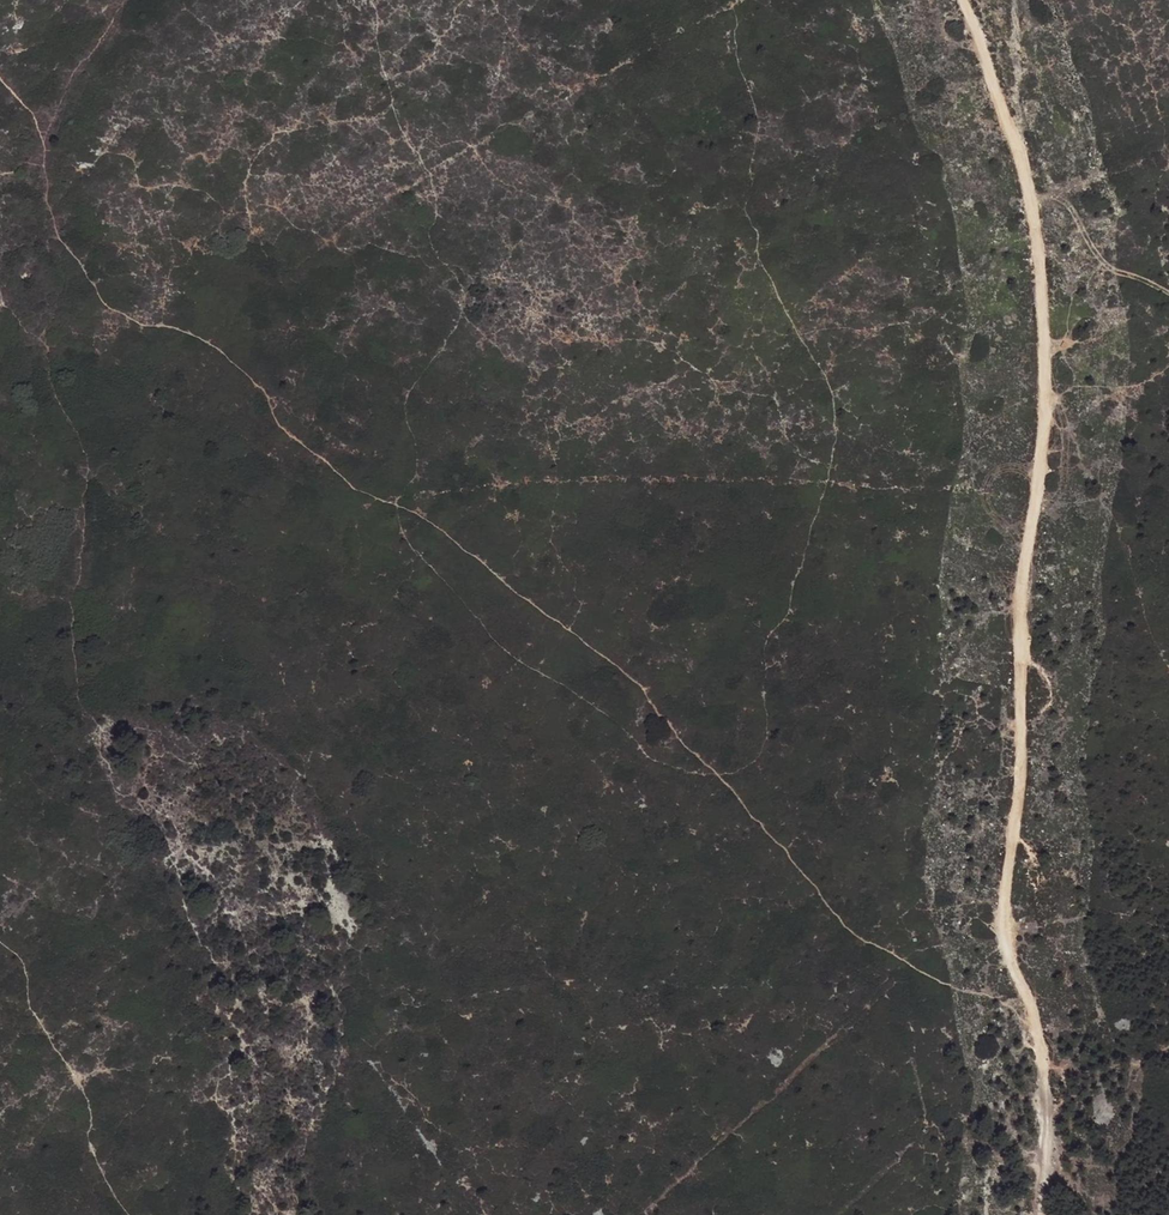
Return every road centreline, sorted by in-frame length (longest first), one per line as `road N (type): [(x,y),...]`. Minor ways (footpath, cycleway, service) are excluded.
road 1 (track): [(1038,1214),(1050,1078),(1004,940),(1021,790),(1024,608),(1046,355),(1029,197),(1002,91),(967,0)]
road 2 (track): [(1168,293),(1108,266),(1064,200),(1029,197)]

